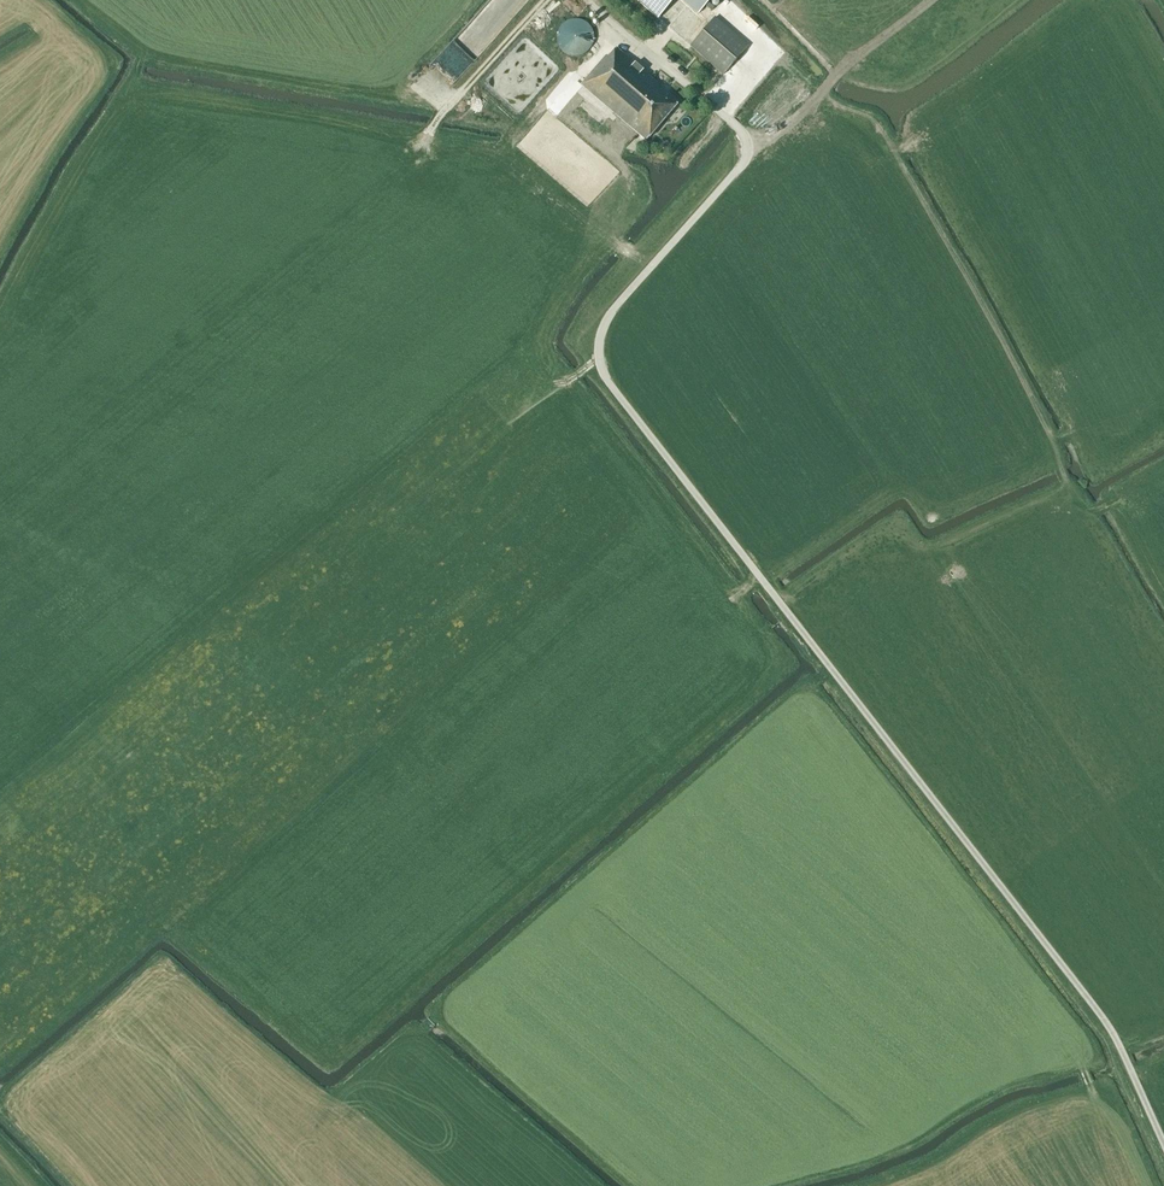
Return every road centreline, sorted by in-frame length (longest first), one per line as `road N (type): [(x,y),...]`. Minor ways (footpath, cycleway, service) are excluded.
road 1 (unclassified): [(1163,1145),(1100,1014),(601,367),(610,314),(746,160),(738,128)]
road 2 (track): [(904,177),(890,155),(1036,51)]
road 3 (track): [(931,0),(820,93)]

